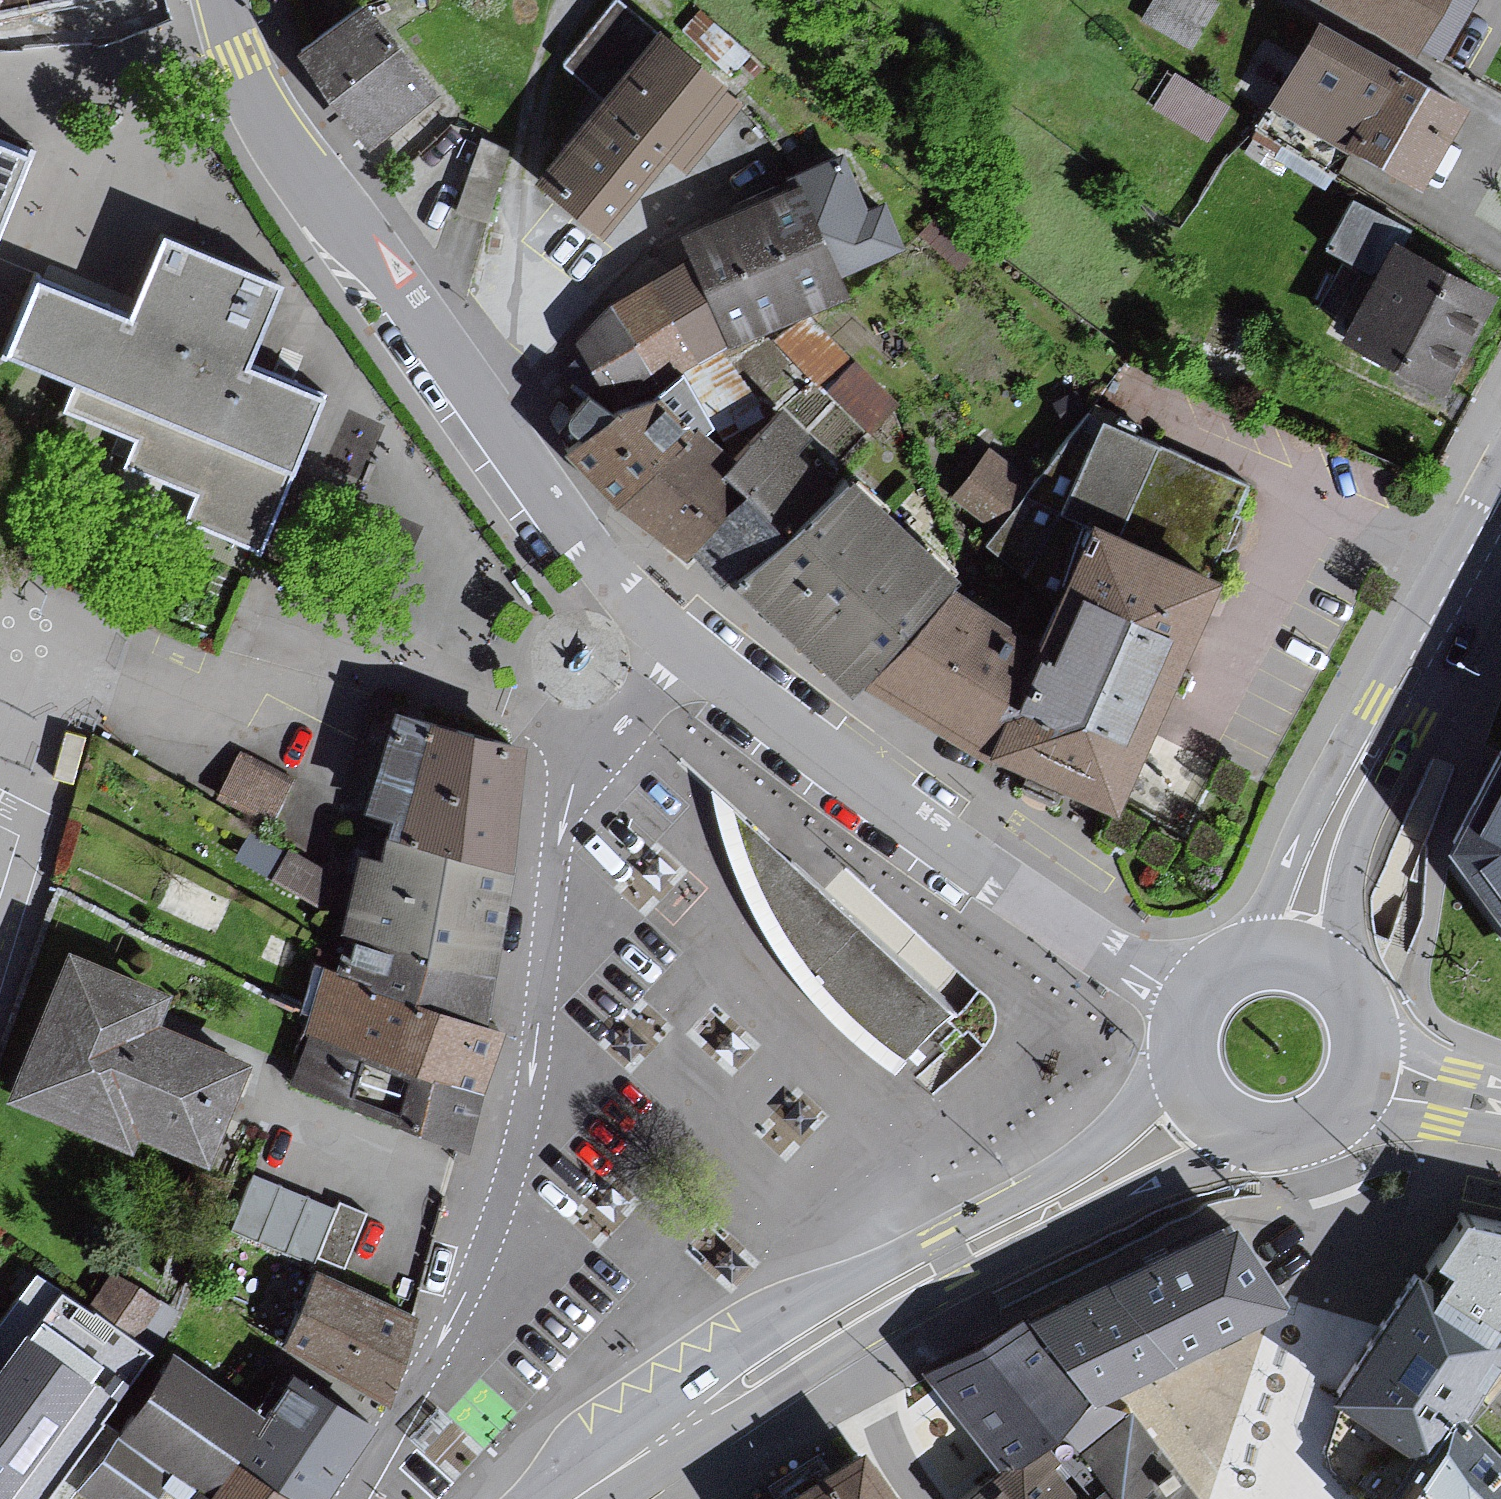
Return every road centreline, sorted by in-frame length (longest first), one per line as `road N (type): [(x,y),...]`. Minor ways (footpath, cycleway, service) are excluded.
road 1 (residential): [(1188,994),(972,869),(644,615),(304,168),(251,81),(223,0)]
road 2 (tertiary): [(1176,1061),(1155,1094),(1081,1164),(837,1295),(782,1335),(688,1424)]
road 3 (tertiary): [(1500,497),(1327,783),(1272,907),(1240,949)]
road 4 (tertiary): [(834,1356),(1181,1170),(1273,1146)]
road 5 (tertiary): [(1357,980),(1345,908),(1355,839),(1500,538)]
road 6 (residential): [(1315,1139),(1332,1191),(1334,1242),(1270,1498)]
road 7 (residential): [(935,1498),(834,1356)]
road 8 (tertiary): [(688,1424),(834,1356)]
road 9 (tertiary): [(1342,1123),(1500,1118)]
road 10 (tertiary): [(1500,1098),(1379,1033)]
road 11 (tertiary): [(1176,1061),(1210,1121),(1273,1146)]
road 12 (tertiary): [(688,1424),(575,1498)]
road 13 (tertiary): [(1357,980),(1310,948),(1274,942),(1240,949)]

